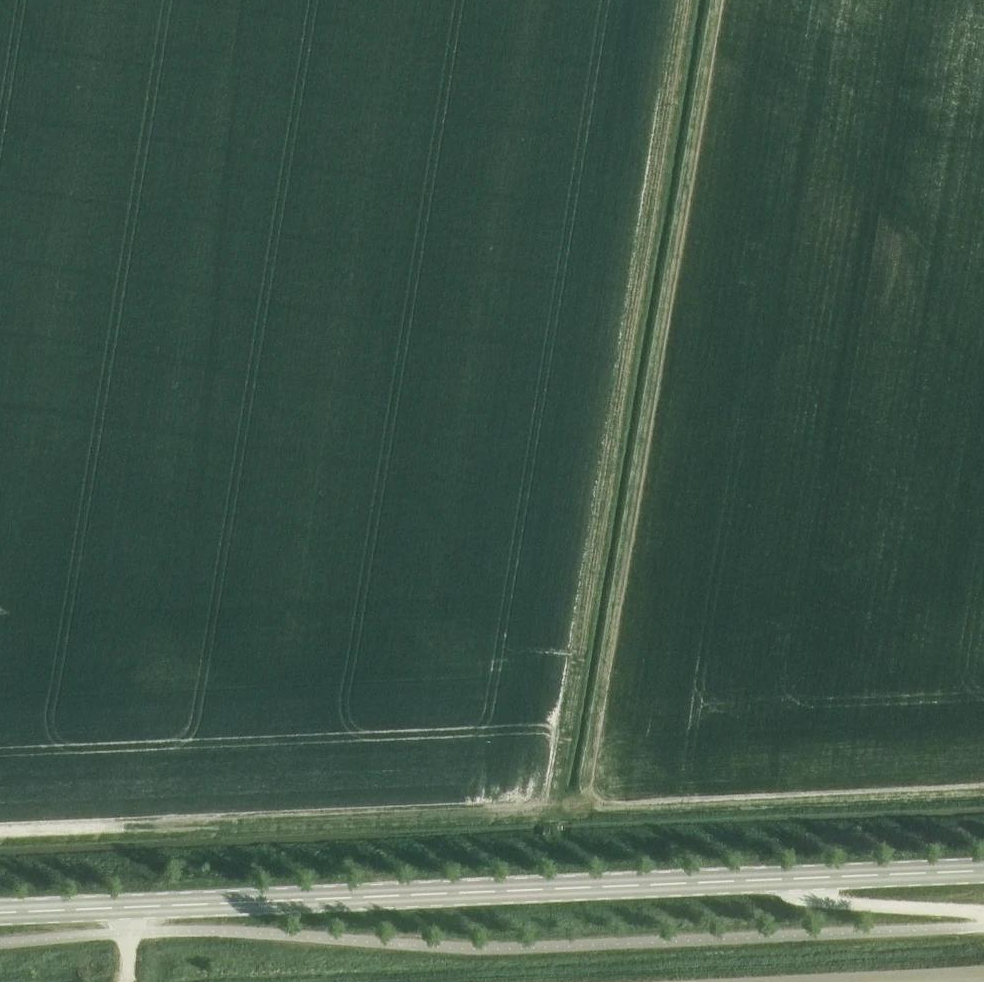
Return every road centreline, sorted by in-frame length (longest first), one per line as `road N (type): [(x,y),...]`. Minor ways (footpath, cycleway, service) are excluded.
road 1 (secondary): [(983,867),(0,910)]
road 2 (unclassified): [(0,835),(140,835)]

